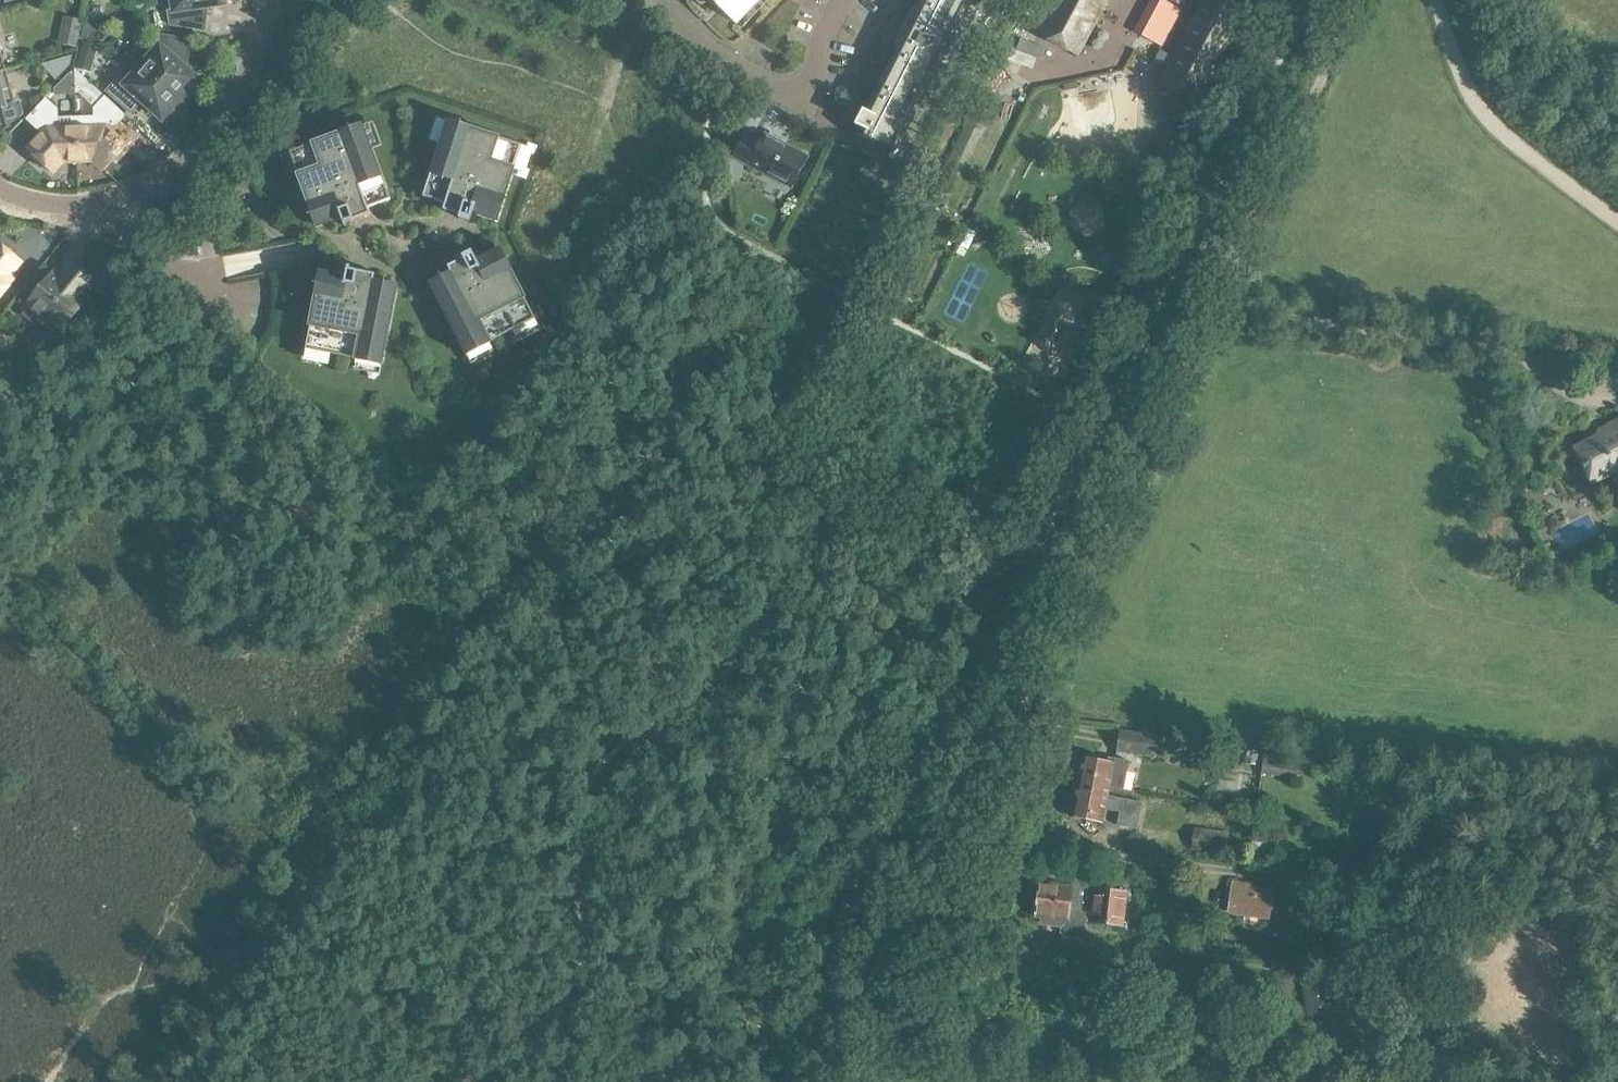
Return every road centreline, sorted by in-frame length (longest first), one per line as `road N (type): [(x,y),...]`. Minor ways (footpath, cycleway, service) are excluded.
road 1 (track): [(859,1081),(1355,0)]
road 2 (residential): [(844,0),(823,36),(819,76),(804,89),(781,91),(688,32),(668,0)]
road 3 (residential): [(271,0),(256,51),(196,147),(157,181),(110,201)]
road 4 (residential): [(110,201),(120,224),(229,312)]

